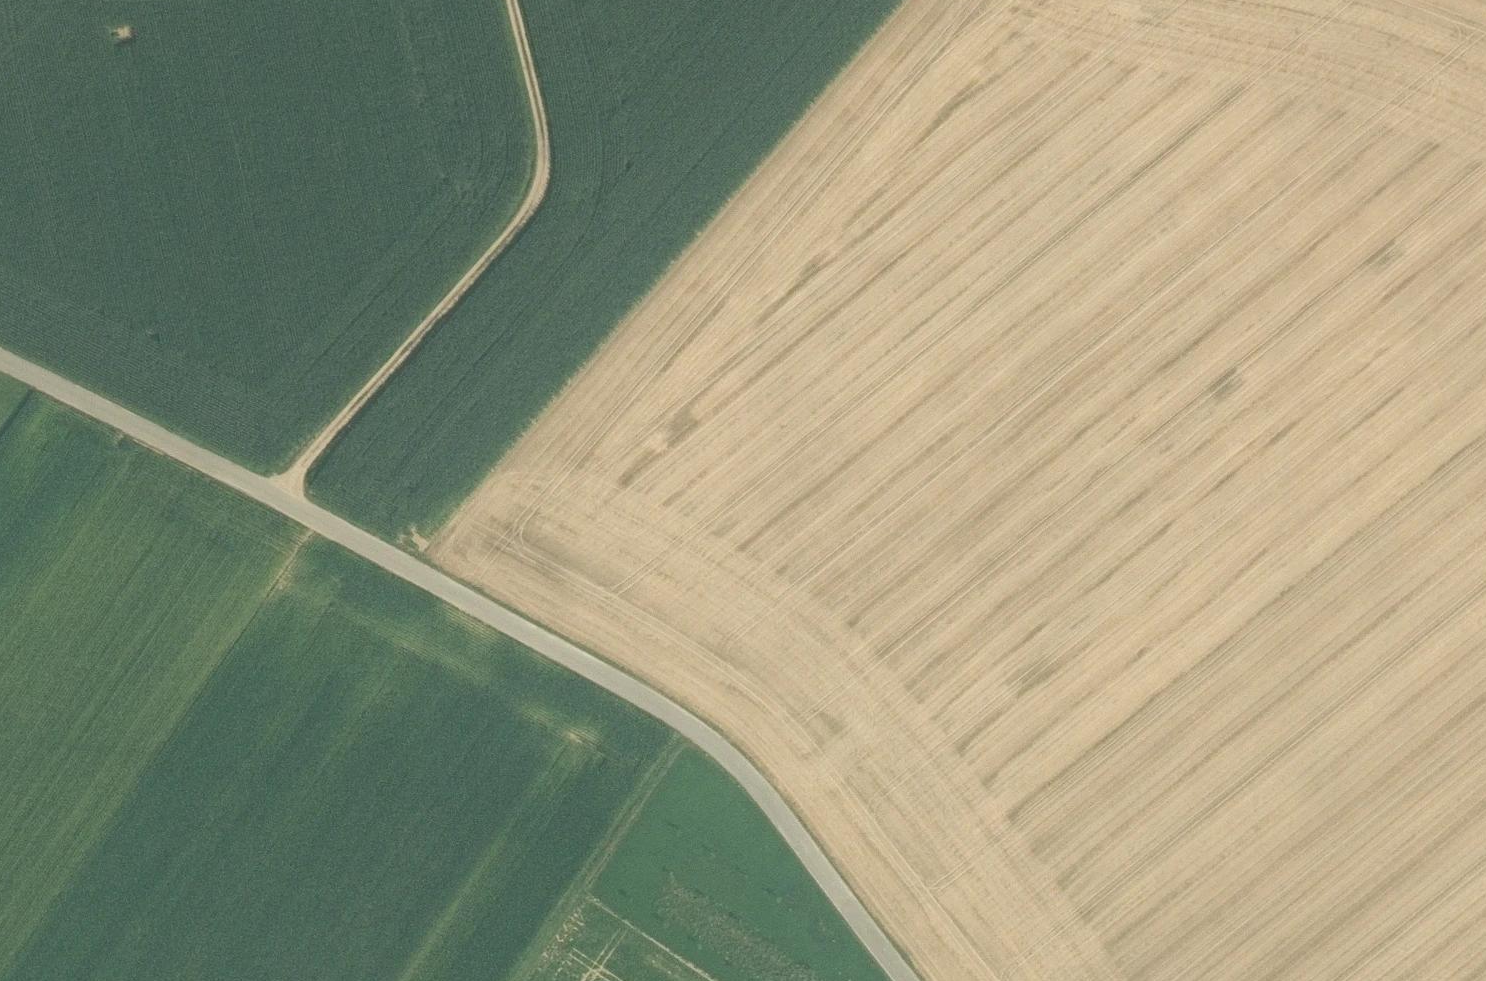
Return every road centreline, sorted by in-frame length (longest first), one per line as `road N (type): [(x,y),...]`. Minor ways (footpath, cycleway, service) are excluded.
road 1 (unclassified): [(0,361),(276,498),(696,732),(750,777),(912,980)]
road 2 (track): [(276,498),(532,207),(545,180),(541,122),(511,0)]
road 3 (track): [(696,732),(525,980)]

